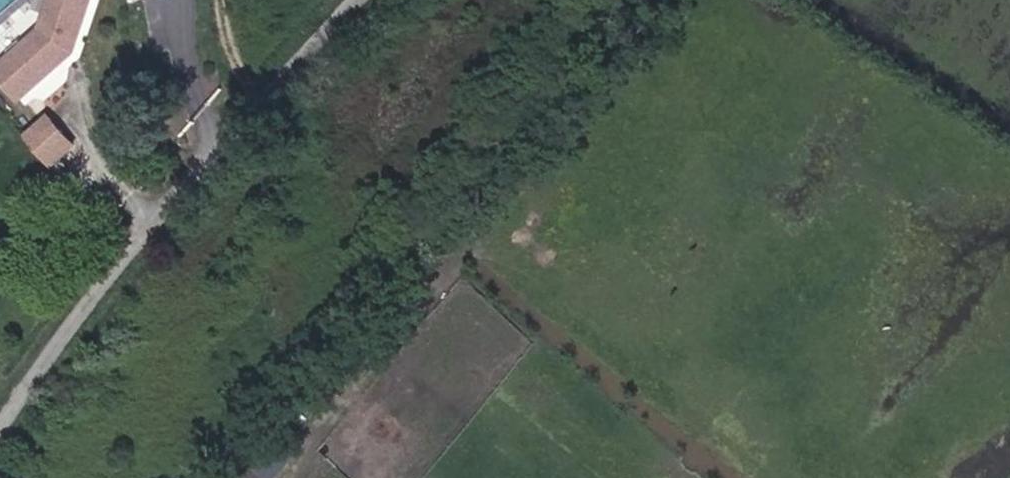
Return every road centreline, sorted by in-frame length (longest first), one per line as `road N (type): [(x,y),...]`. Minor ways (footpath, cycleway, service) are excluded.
road 1 (unclassified): [(0,435),(146,233),(362,0)]

